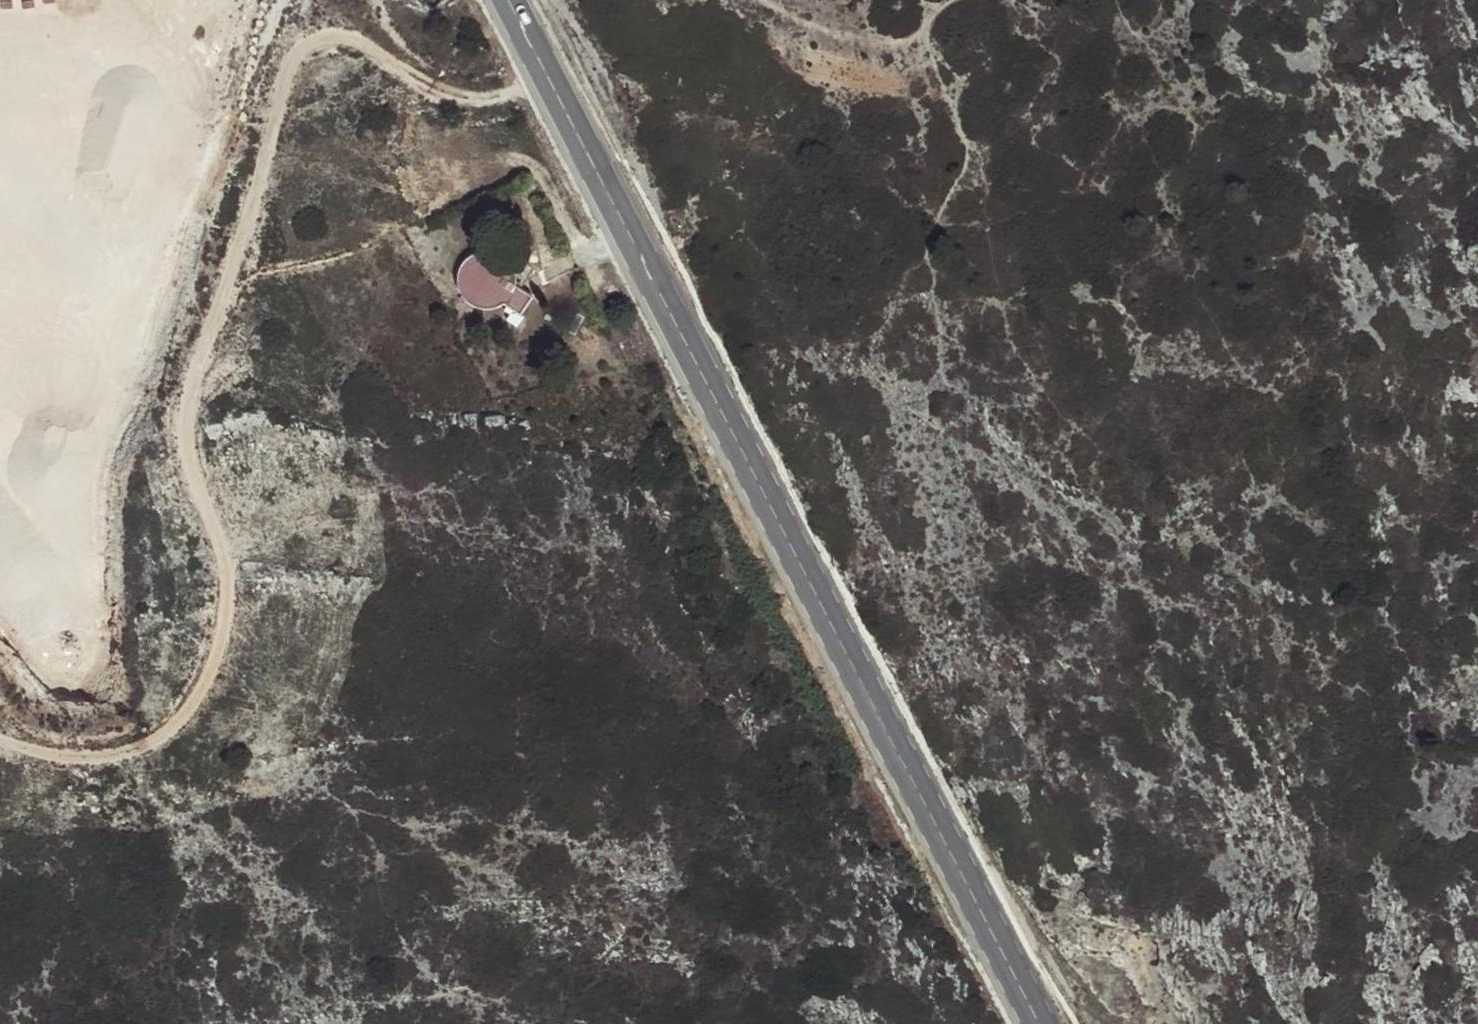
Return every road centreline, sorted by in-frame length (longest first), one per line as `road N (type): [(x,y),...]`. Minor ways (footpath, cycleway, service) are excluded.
road 1 (track): [(0,736),(75,752),(145,749),(196,689),(226,590),(188,443),(193,377),(220,304),(269,95),(295,42),(343,34),(381,48),(446,92),(490,96),(550,80)]
road 2 (primary): [(508,0),(1040,1023)]
road 3 (track): [(959,0),(922,21),(905,43),(832,35),(757,0)]

